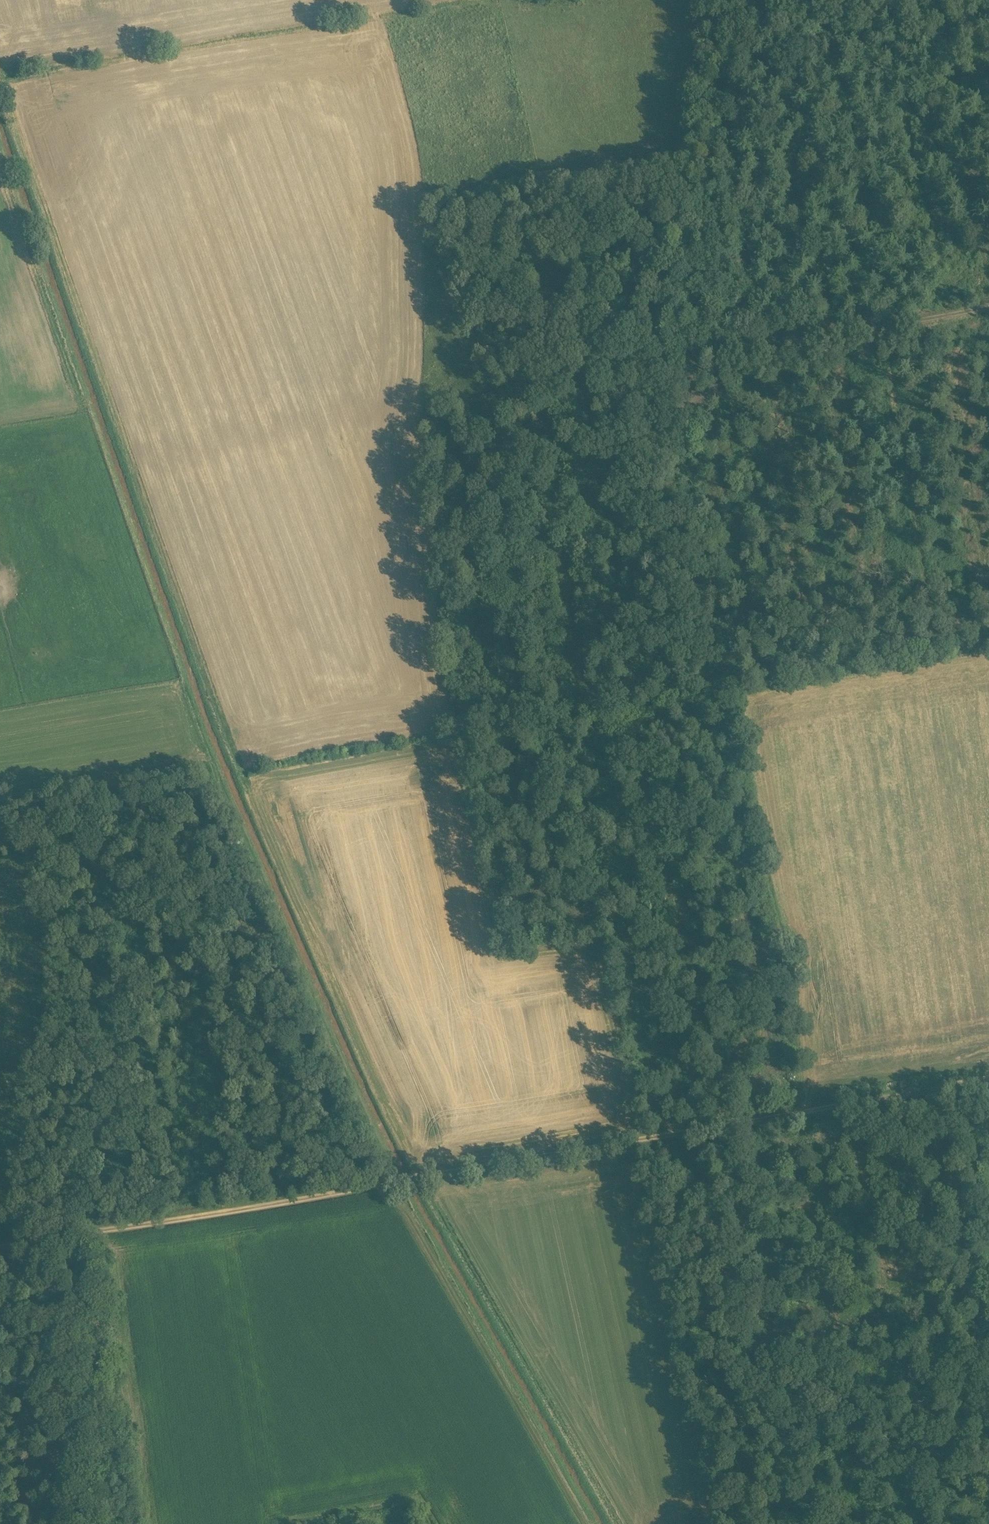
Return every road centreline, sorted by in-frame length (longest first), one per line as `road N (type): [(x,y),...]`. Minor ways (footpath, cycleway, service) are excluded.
road 1 (track): [(0,1249),(988,1079)]
road 2 (track): [(988,317),(566,380)]

